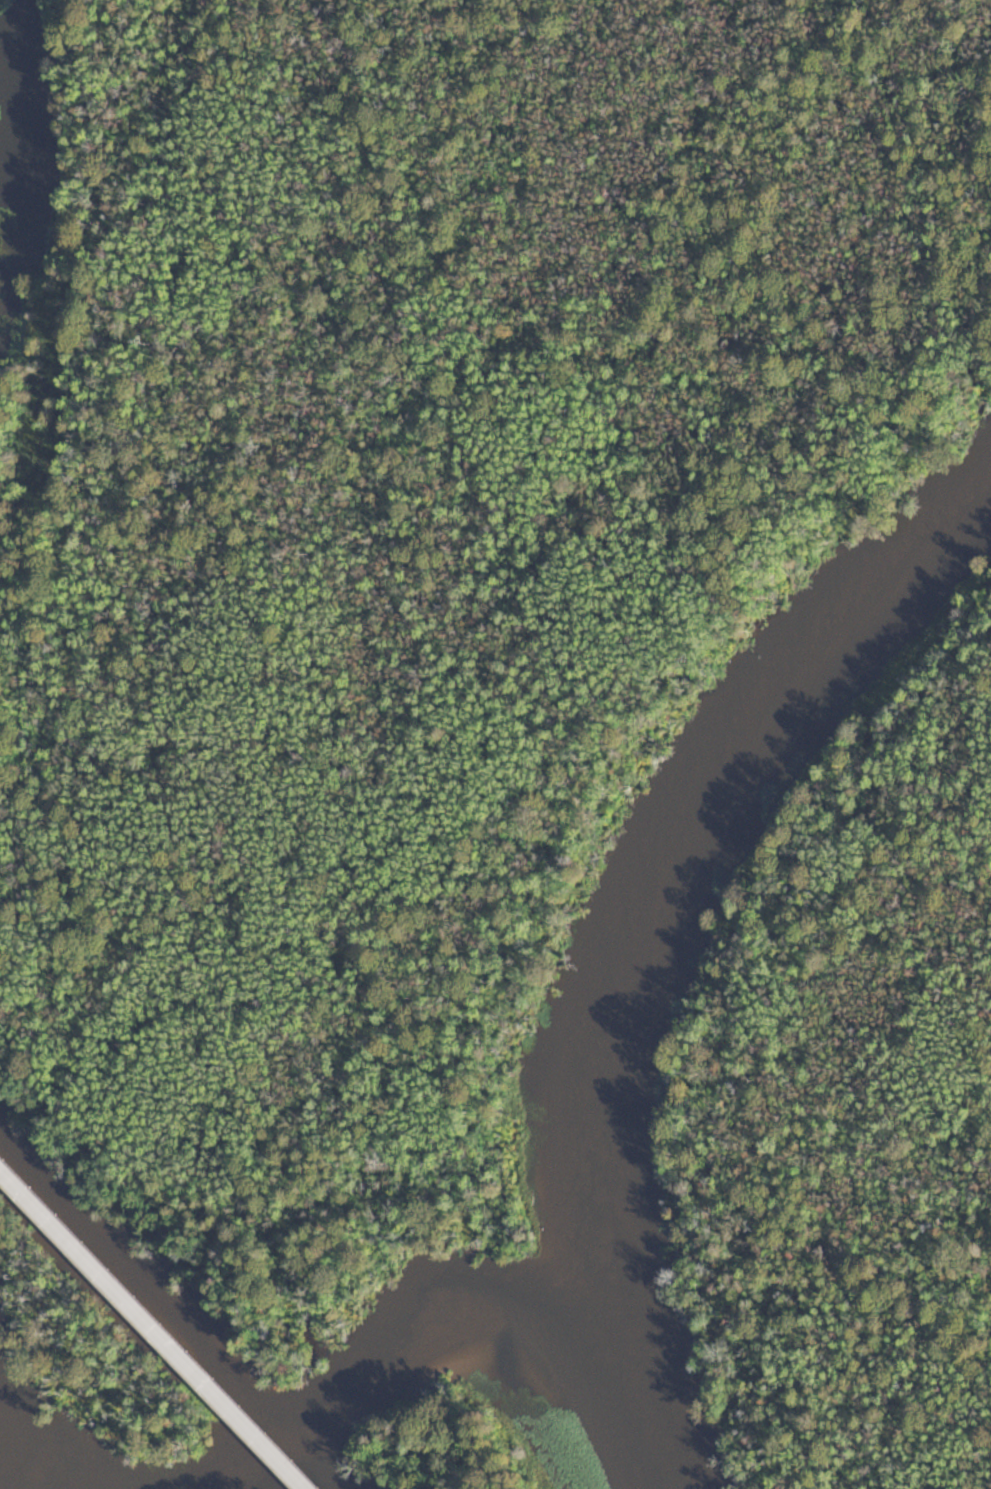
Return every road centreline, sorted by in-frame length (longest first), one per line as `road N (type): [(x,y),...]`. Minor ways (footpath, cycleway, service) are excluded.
road 1 (primary): [(309,1488),(0,1167)]

